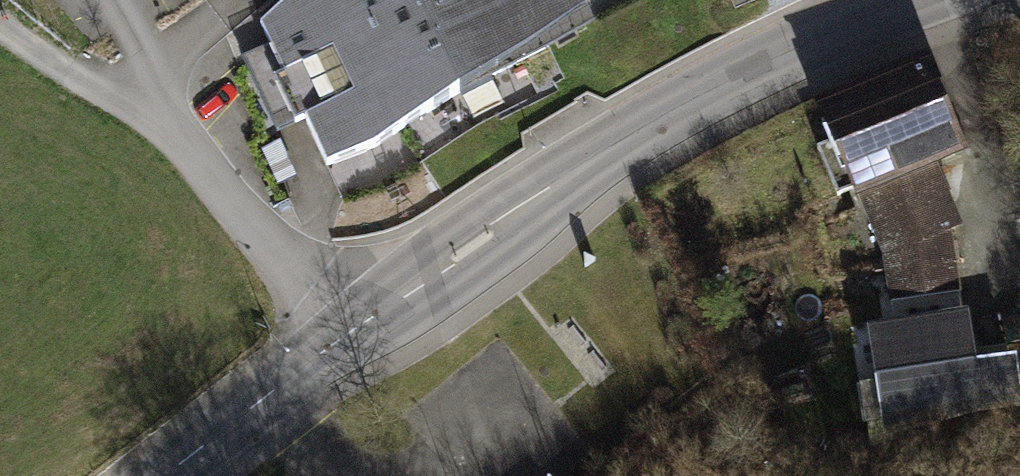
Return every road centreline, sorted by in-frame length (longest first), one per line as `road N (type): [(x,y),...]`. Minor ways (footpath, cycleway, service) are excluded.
road 1 (secondary): [(892,0),(586,156),(339,329)]
road 2 (residential): [(339,329),(153,78),(128,0)]
road 3 (secondary): [(339,329),(155,475)]
road 4 (track): [(153,78),(89,74),(0,10)]

